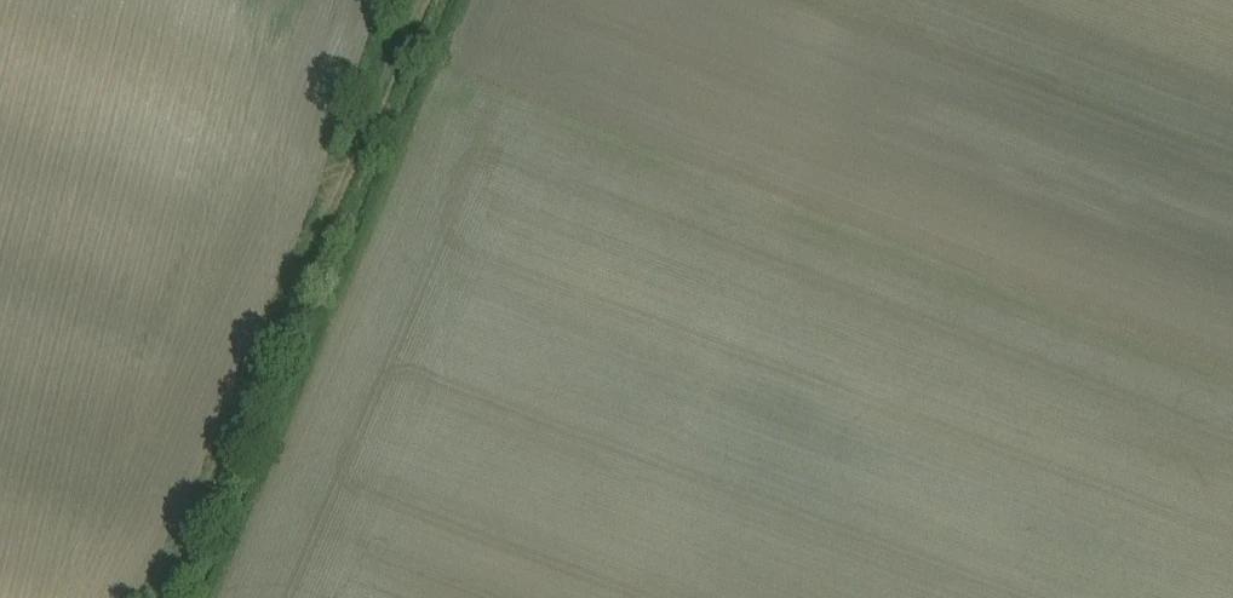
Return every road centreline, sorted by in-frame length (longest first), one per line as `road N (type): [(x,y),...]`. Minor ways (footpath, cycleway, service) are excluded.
road 1 (track): [(421,0),(170,597)]

